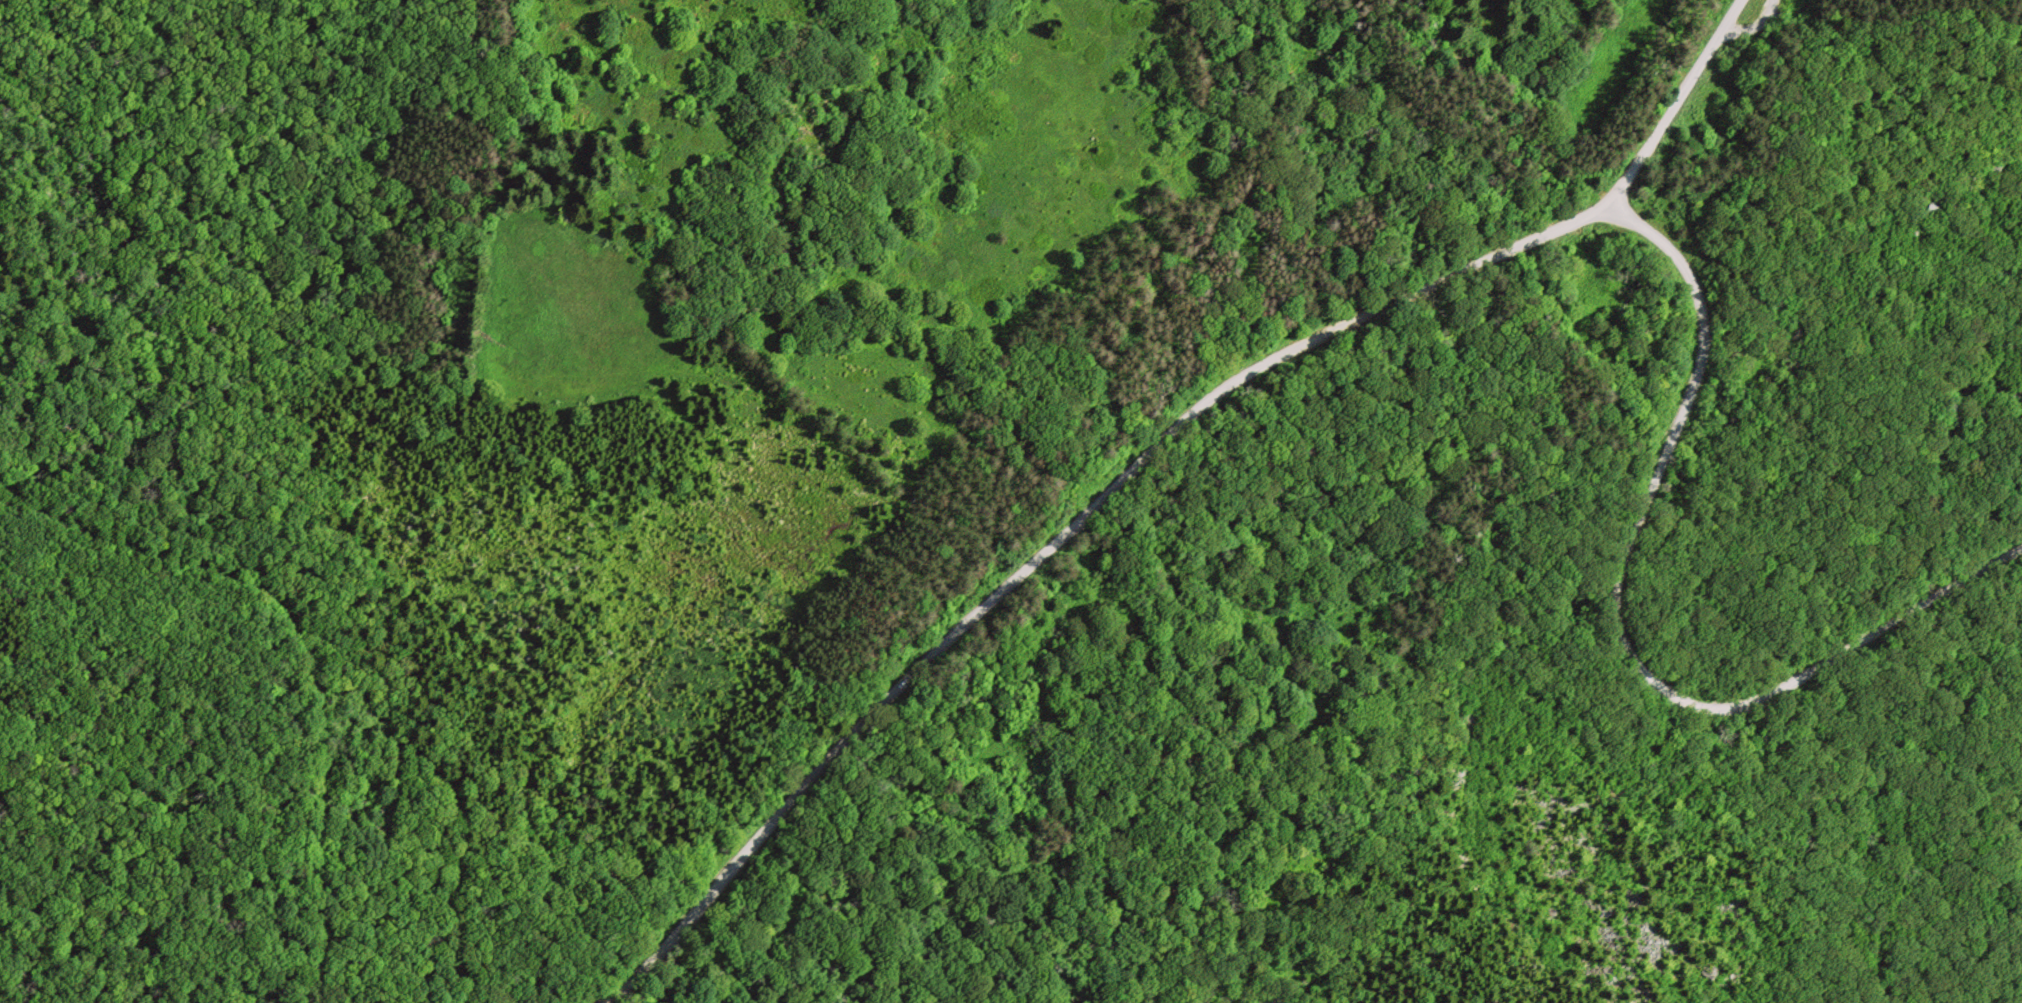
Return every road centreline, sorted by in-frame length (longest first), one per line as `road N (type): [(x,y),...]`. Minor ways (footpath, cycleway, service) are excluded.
road 1 (residential): [(602,1002),(647,967),(905,680),(1195,409),(1291,349),(1610,208)]
road 2 (residential): [(1610,208),(1674,253),(1705,330),(1697,380),(1618,590),(1623,635),(1663,686),(1705,708),(1763,700),(2021,548)]
road 3 (track): [(329,1002),(330,710),(311,642),(287,605),(229,569),(133,556),(62,529),(0,493)]
road 4 (residential): [(1610,208),(1743,0)]

